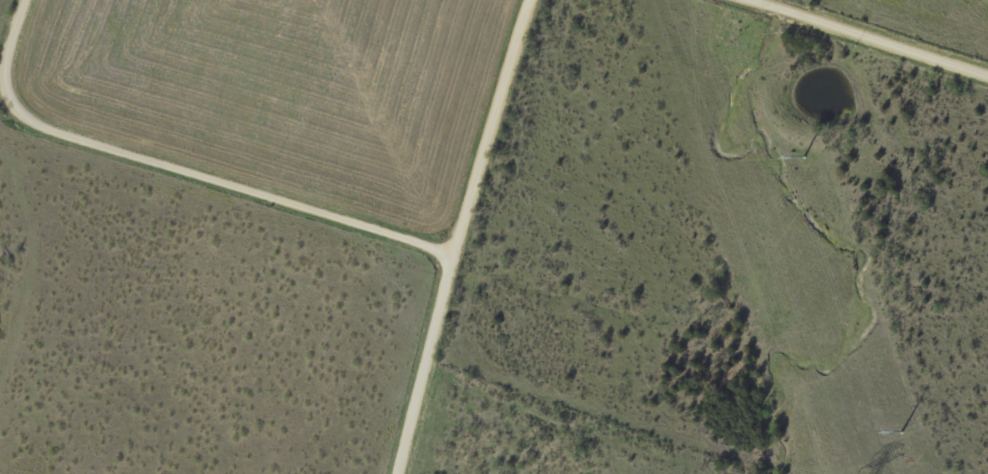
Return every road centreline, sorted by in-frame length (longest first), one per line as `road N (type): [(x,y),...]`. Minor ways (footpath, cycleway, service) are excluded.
road 1 (residential): [(25,0),(3,72),(10,102),(30,123),(453,253)]
road 2 (residential): [(453,253),(530,0)]
road 3 (residential): [(750,0),(987,76)]
road 4 (residential): [(398,473),(453,253)]

